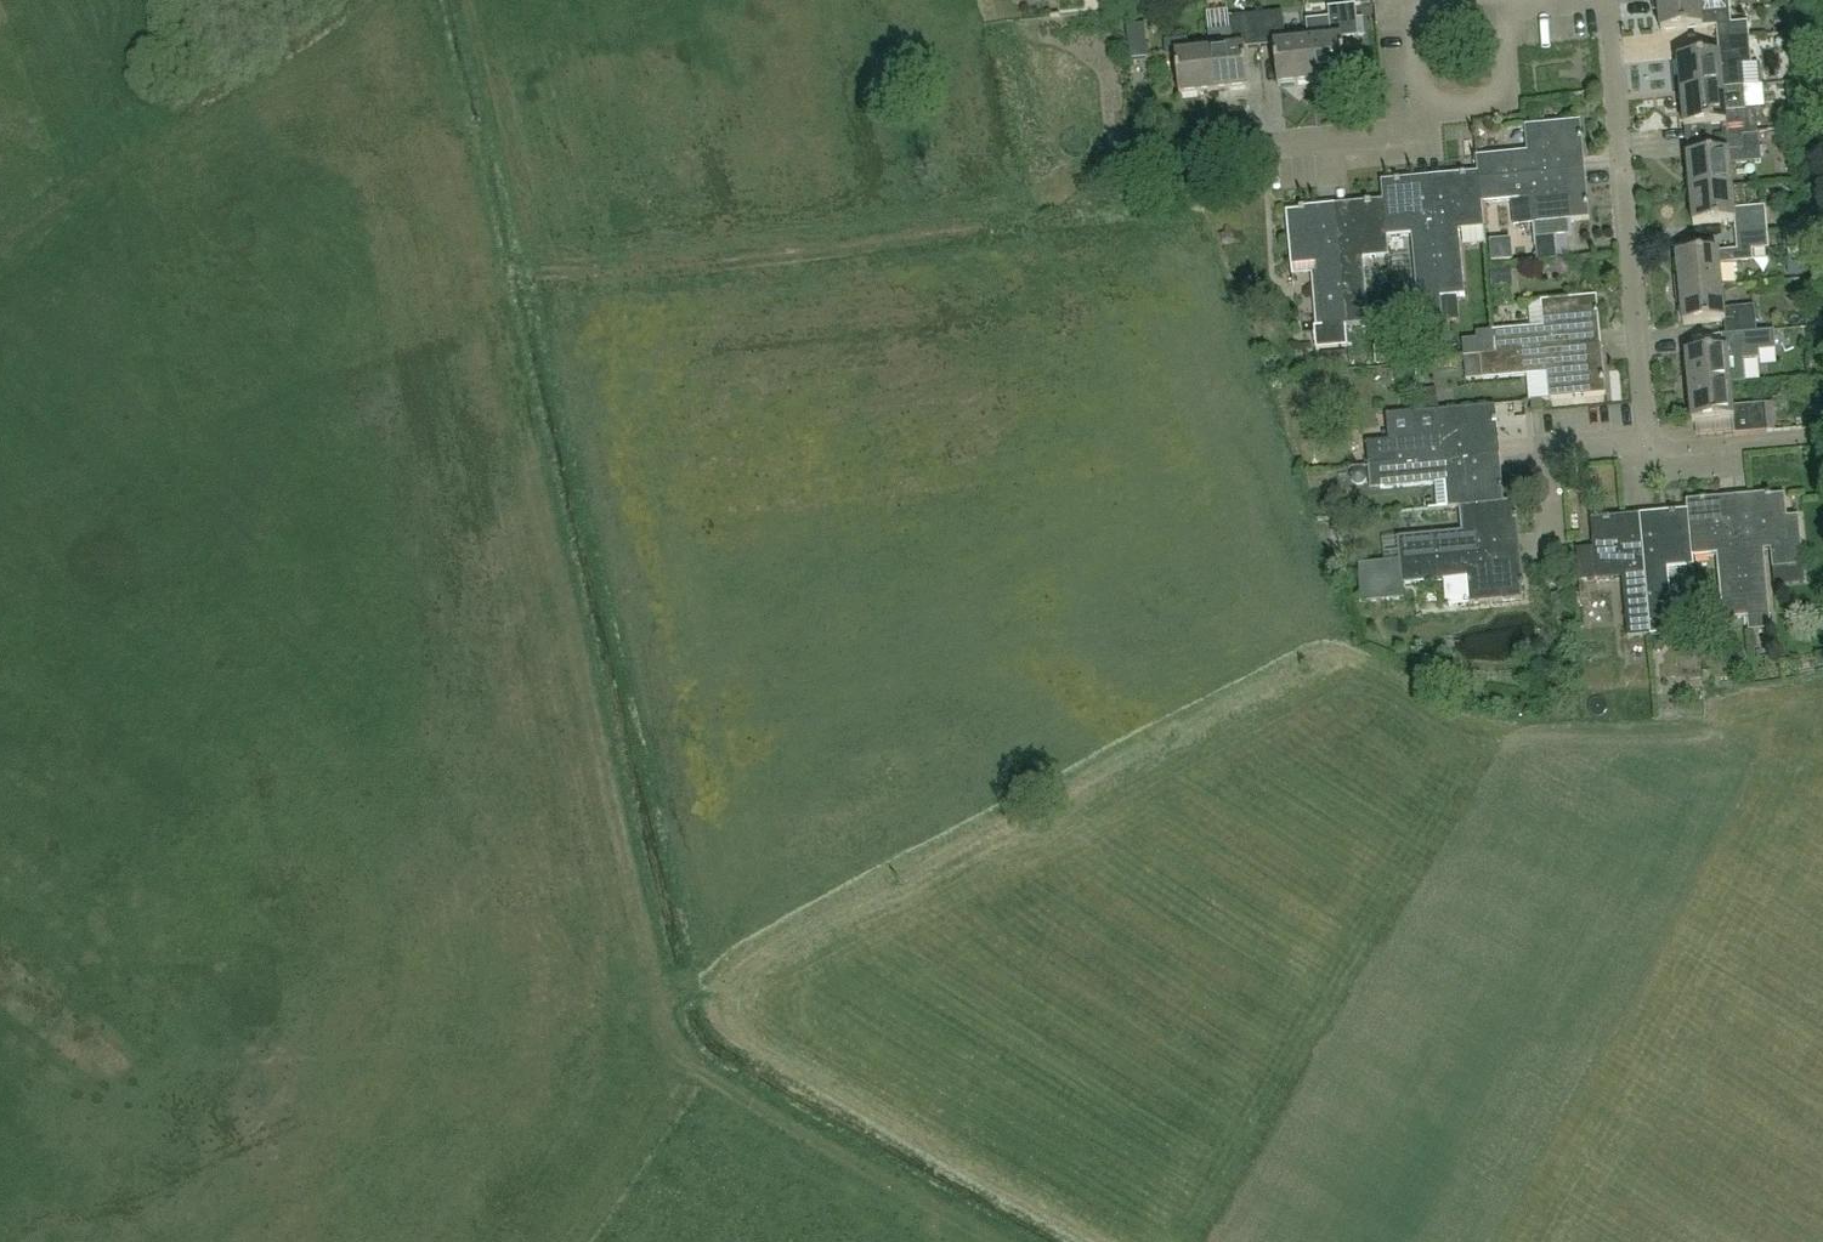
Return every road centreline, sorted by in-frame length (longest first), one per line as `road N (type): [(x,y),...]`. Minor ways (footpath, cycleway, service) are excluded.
road 1 (residential): [(1650,449),(1607,0)]
road 2 (residential): [(1115,157),(1424,126),(1422,106)]
road 3 (residential): [(1554,560),(1544,459),(1650,449)]
road 4 (residential): [(1422,106),(1507,99),(1498,0)]
road 5 (residential): [(1822,435),(1650,449)]

